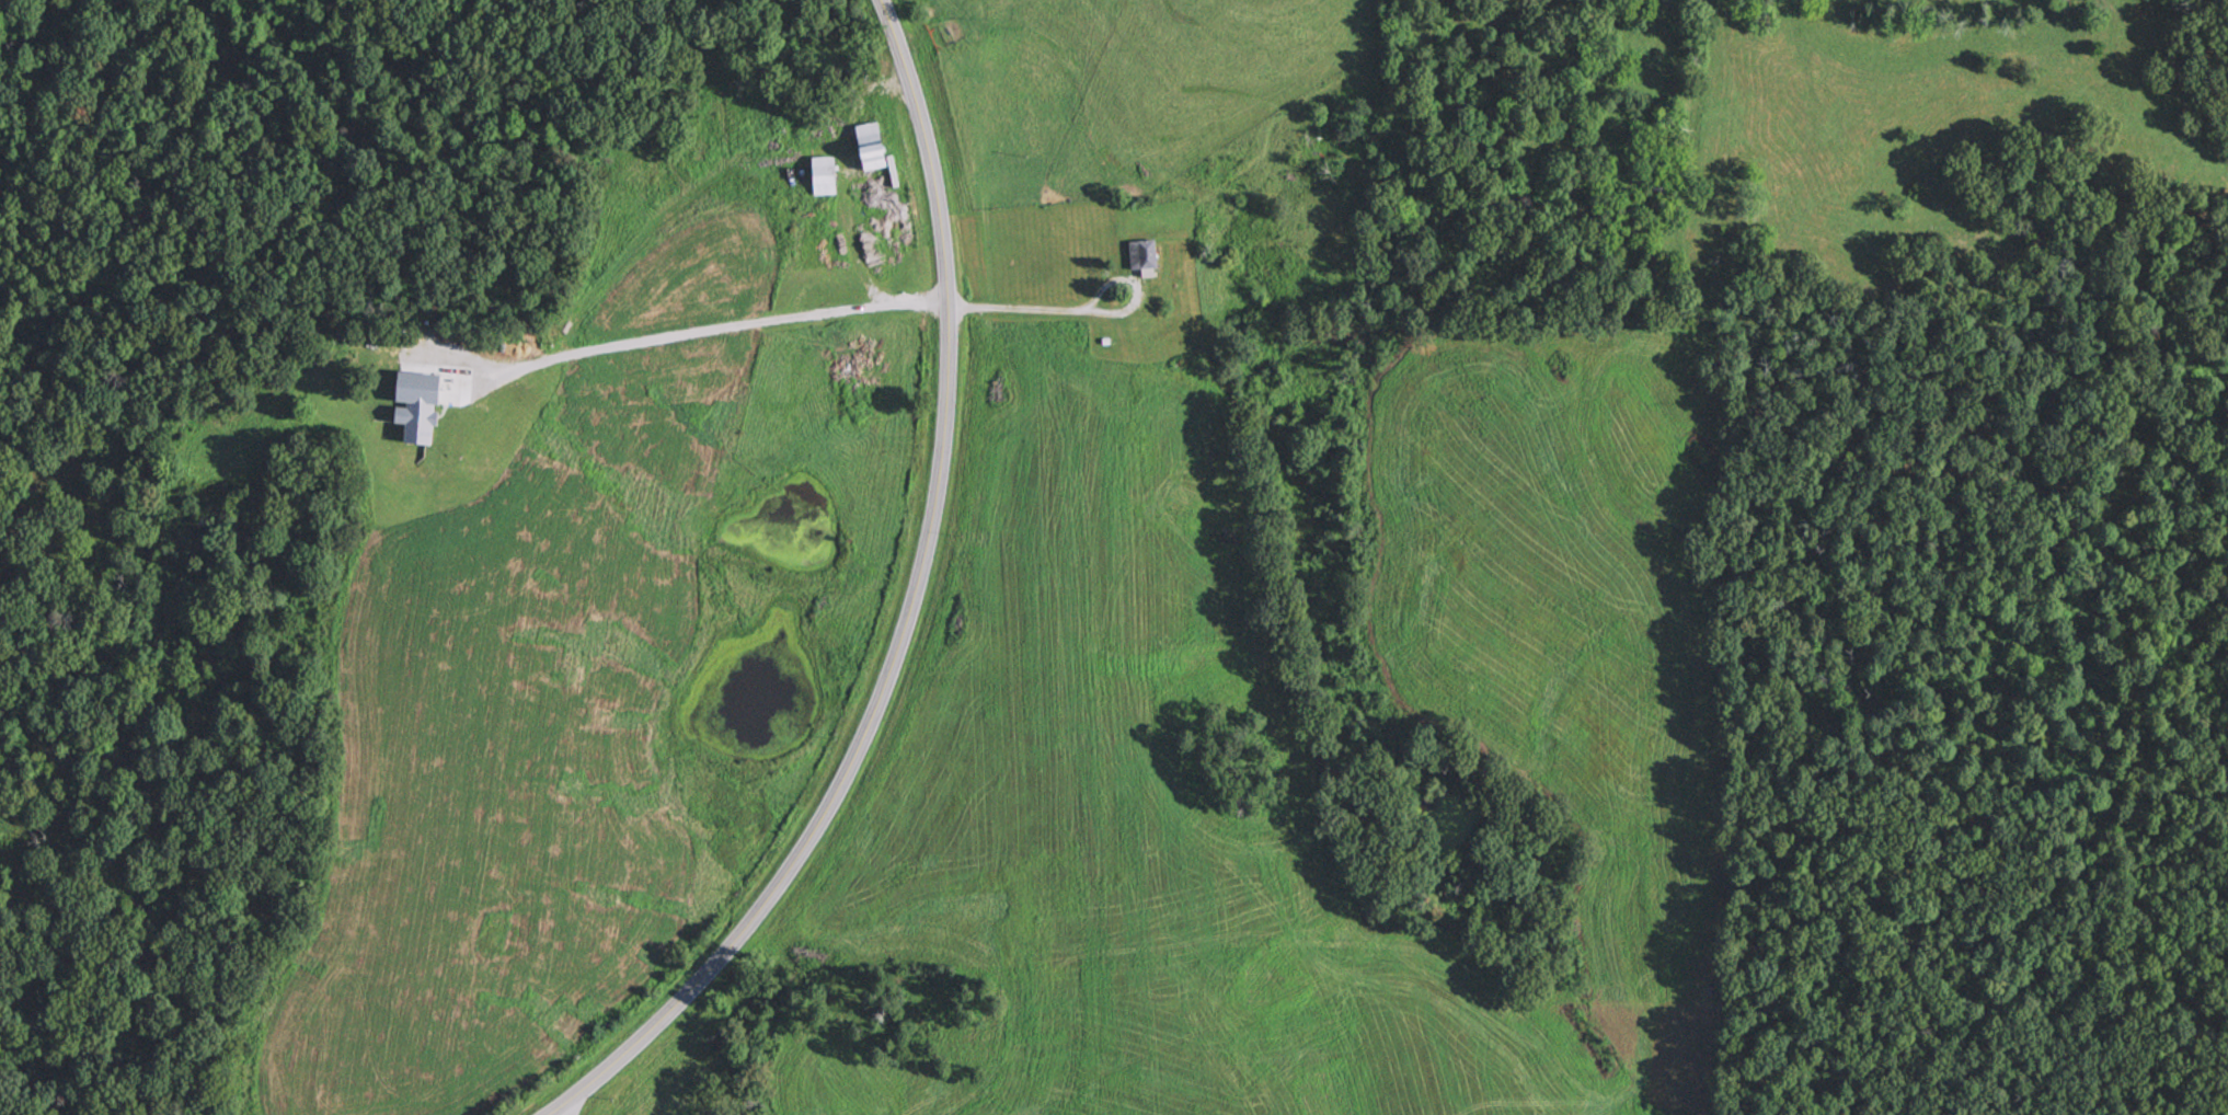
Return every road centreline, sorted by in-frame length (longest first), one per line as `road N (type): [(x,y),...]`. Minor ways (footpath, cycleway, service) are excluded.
road 1 (primary): [(554,1114),(713,955),(807,807),(920,584),(950,307),(929,139),(874,0)]

